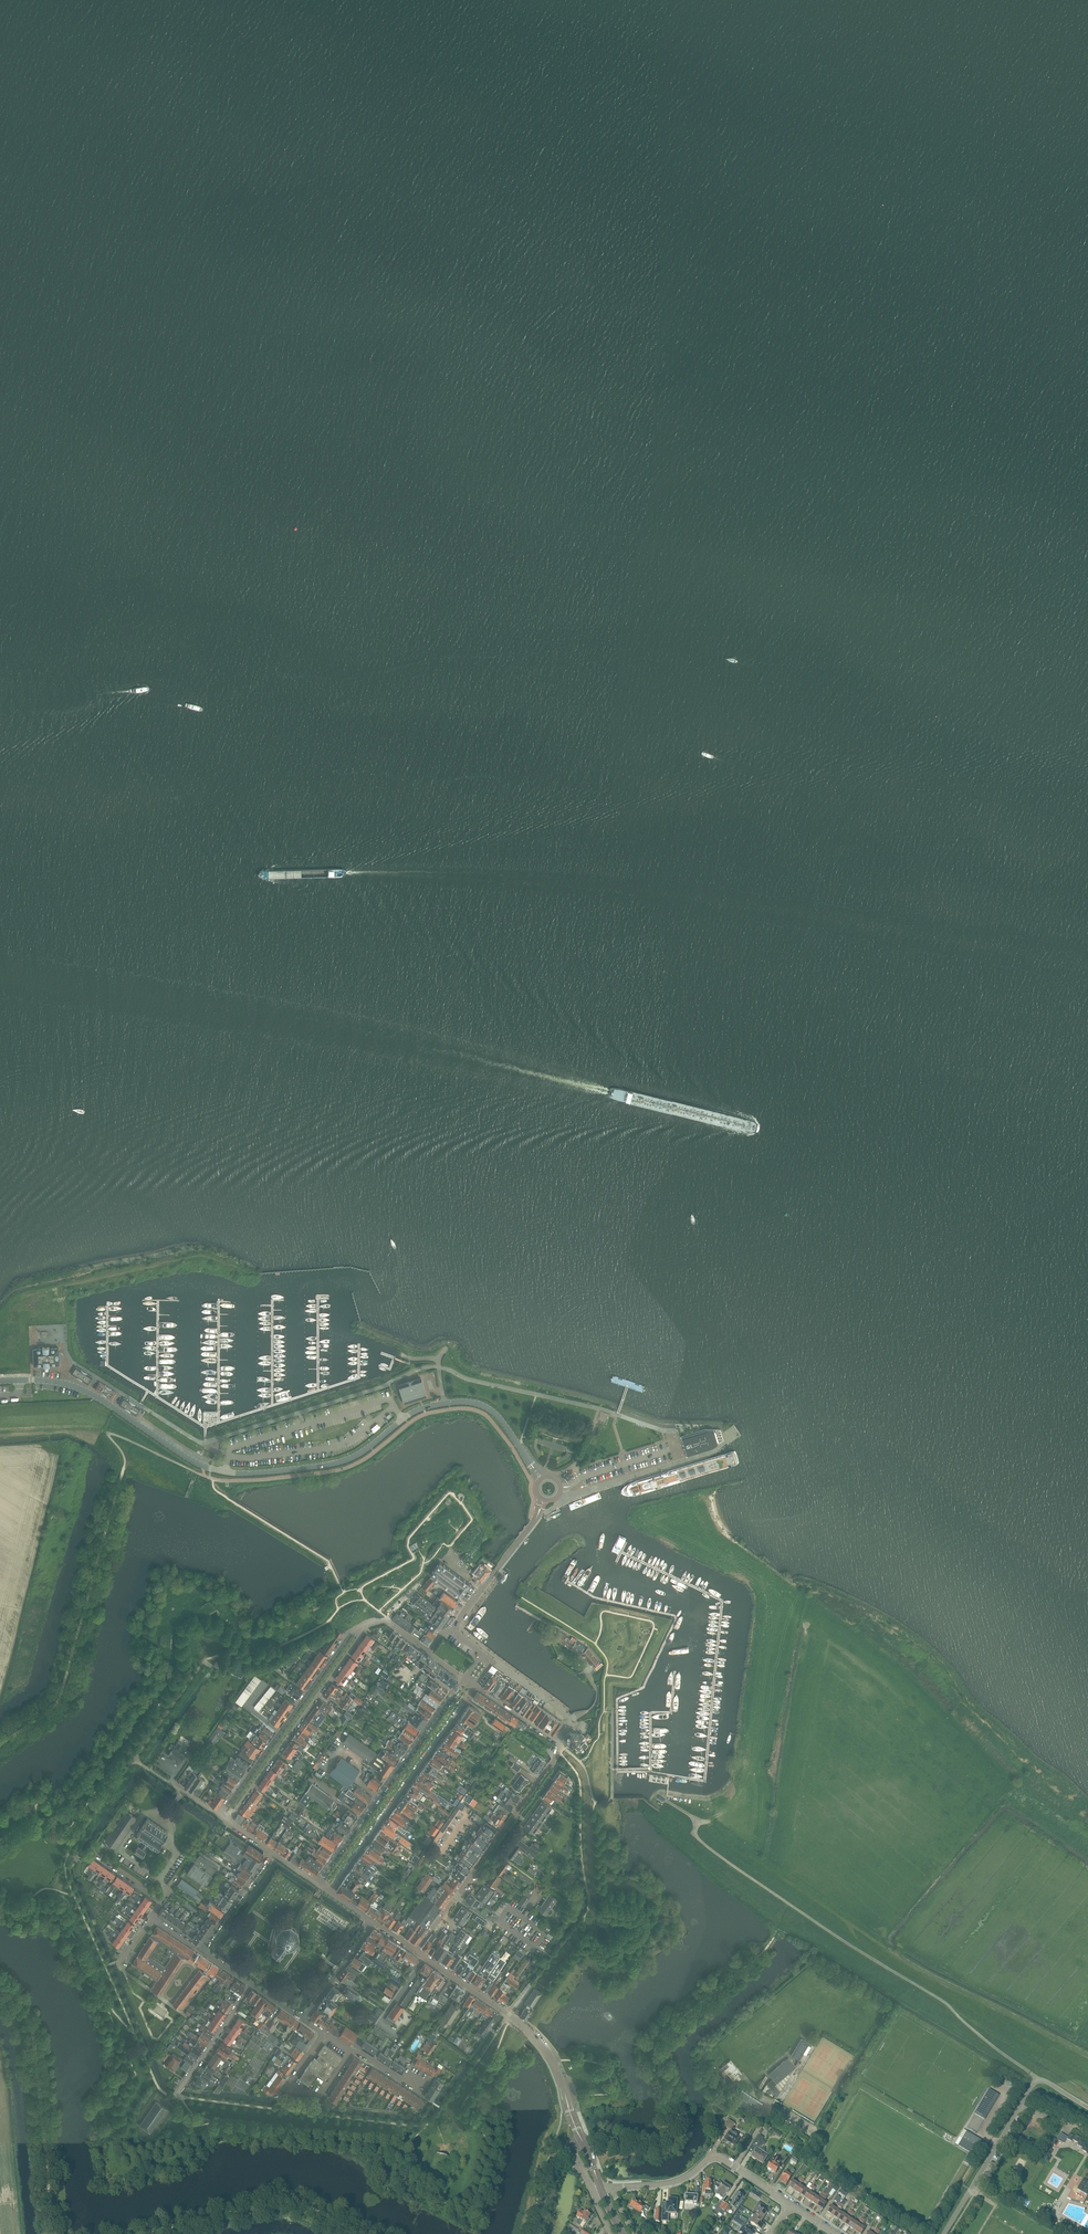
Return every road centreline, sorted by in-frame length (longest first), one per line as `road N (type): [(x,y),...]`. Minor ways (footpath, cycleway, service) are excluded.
road 1 (tertiary): [(543,1479),(500,1419),(469,1402),(419,1410),(343,1461),(236,1473),(188,1458),(86,1391),(0,1382)]
road 2 (track): [(698,1819),(915,1970),(1087,2062)]
road 3 (residential): [(417,1952),(560,1743)]
road 4 (unclassified): [(465,1679),(316,1883)]
road 5 (unclassified): [(329,1891),(475,1686)]
road 6 (residential): [(359,1628),(219,1816)]
road 7 (residential): [(228,1822),(359,1628)]
road 8 (unclassified): [(452,1631),(544,1500)]
road 9 (unclassified): [(582,2142),(551,2060),(509,2015)]
road 10 (unclassified): [(945,2233),(1021,2105)]
road 11 (residential): [(175,2096),(250,1984)]
road 12 (residential): [(612,2188),(682,2180),(712,2158),(734,2167)]
road 13 (residential): [(201,1951),(272,1852)]
road 14 (residential): [(560,1743),(567,1716),(491,1661)]
road 15 (residential): [(374,1922),(303,2020)]

